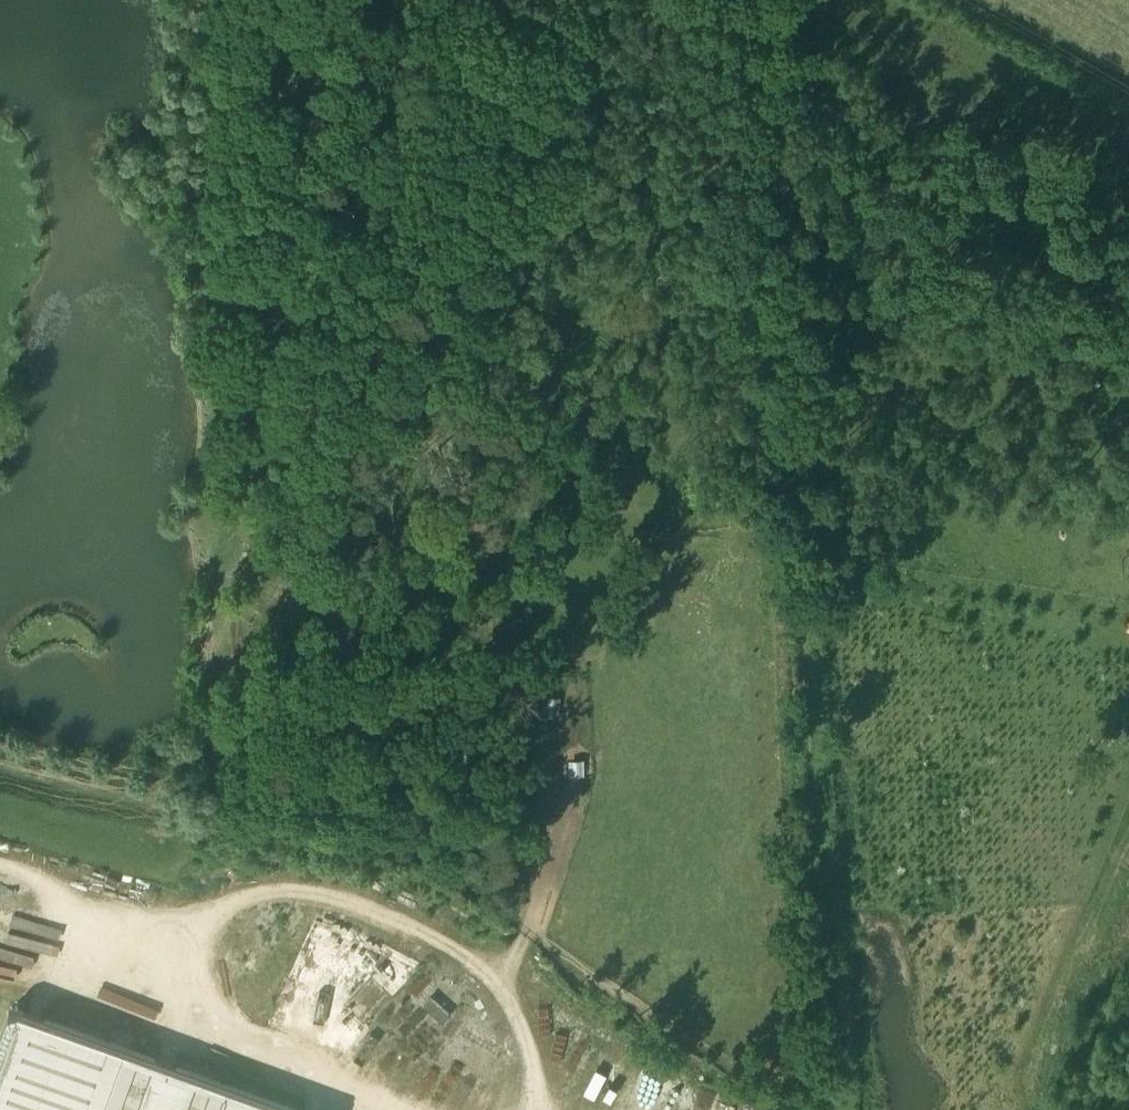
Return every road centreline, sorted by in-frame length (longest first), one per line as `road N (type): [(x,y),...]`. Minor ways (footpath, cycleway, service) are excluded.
road 1 (track): [(769,0),(833,1109)]
road 2 (track): [(807,1109),(782,1084),(645,1020),(539,935),(533,927),(557,788)]

